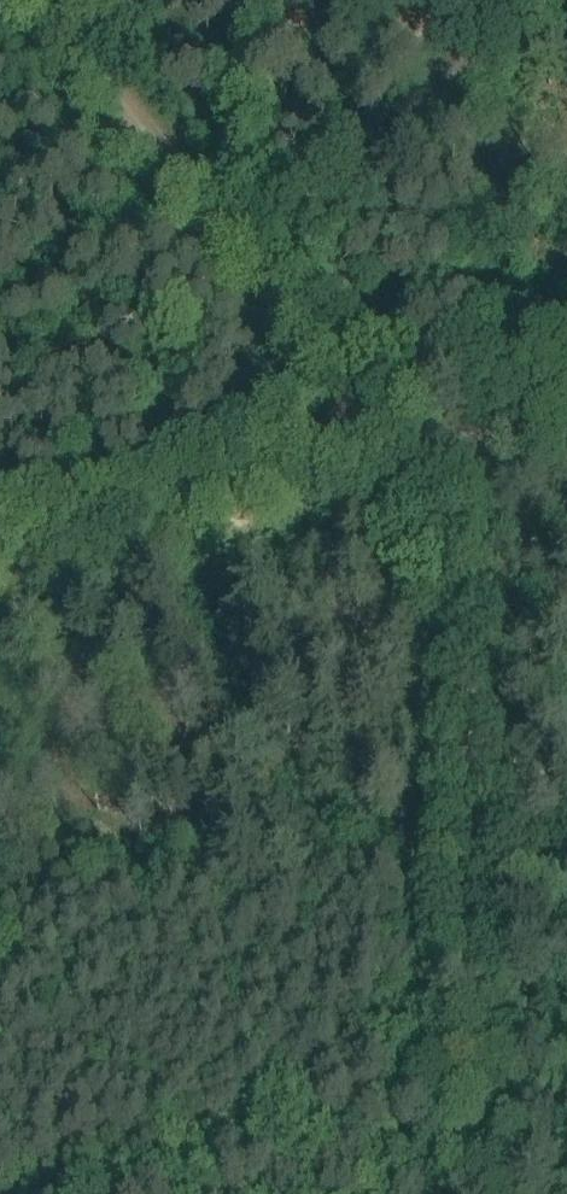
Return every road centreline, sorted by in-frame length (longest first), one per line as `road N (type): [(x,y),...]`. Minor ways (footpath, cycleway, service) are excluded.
road 1 (unclassified): [(0,576),(566,408)]
road 2 (track): [(37,0),(403,456)]
road 3 (track): [(486,931),(465,614),(403,456)]
road 4 (track): [(485,1193),(486,931)]

